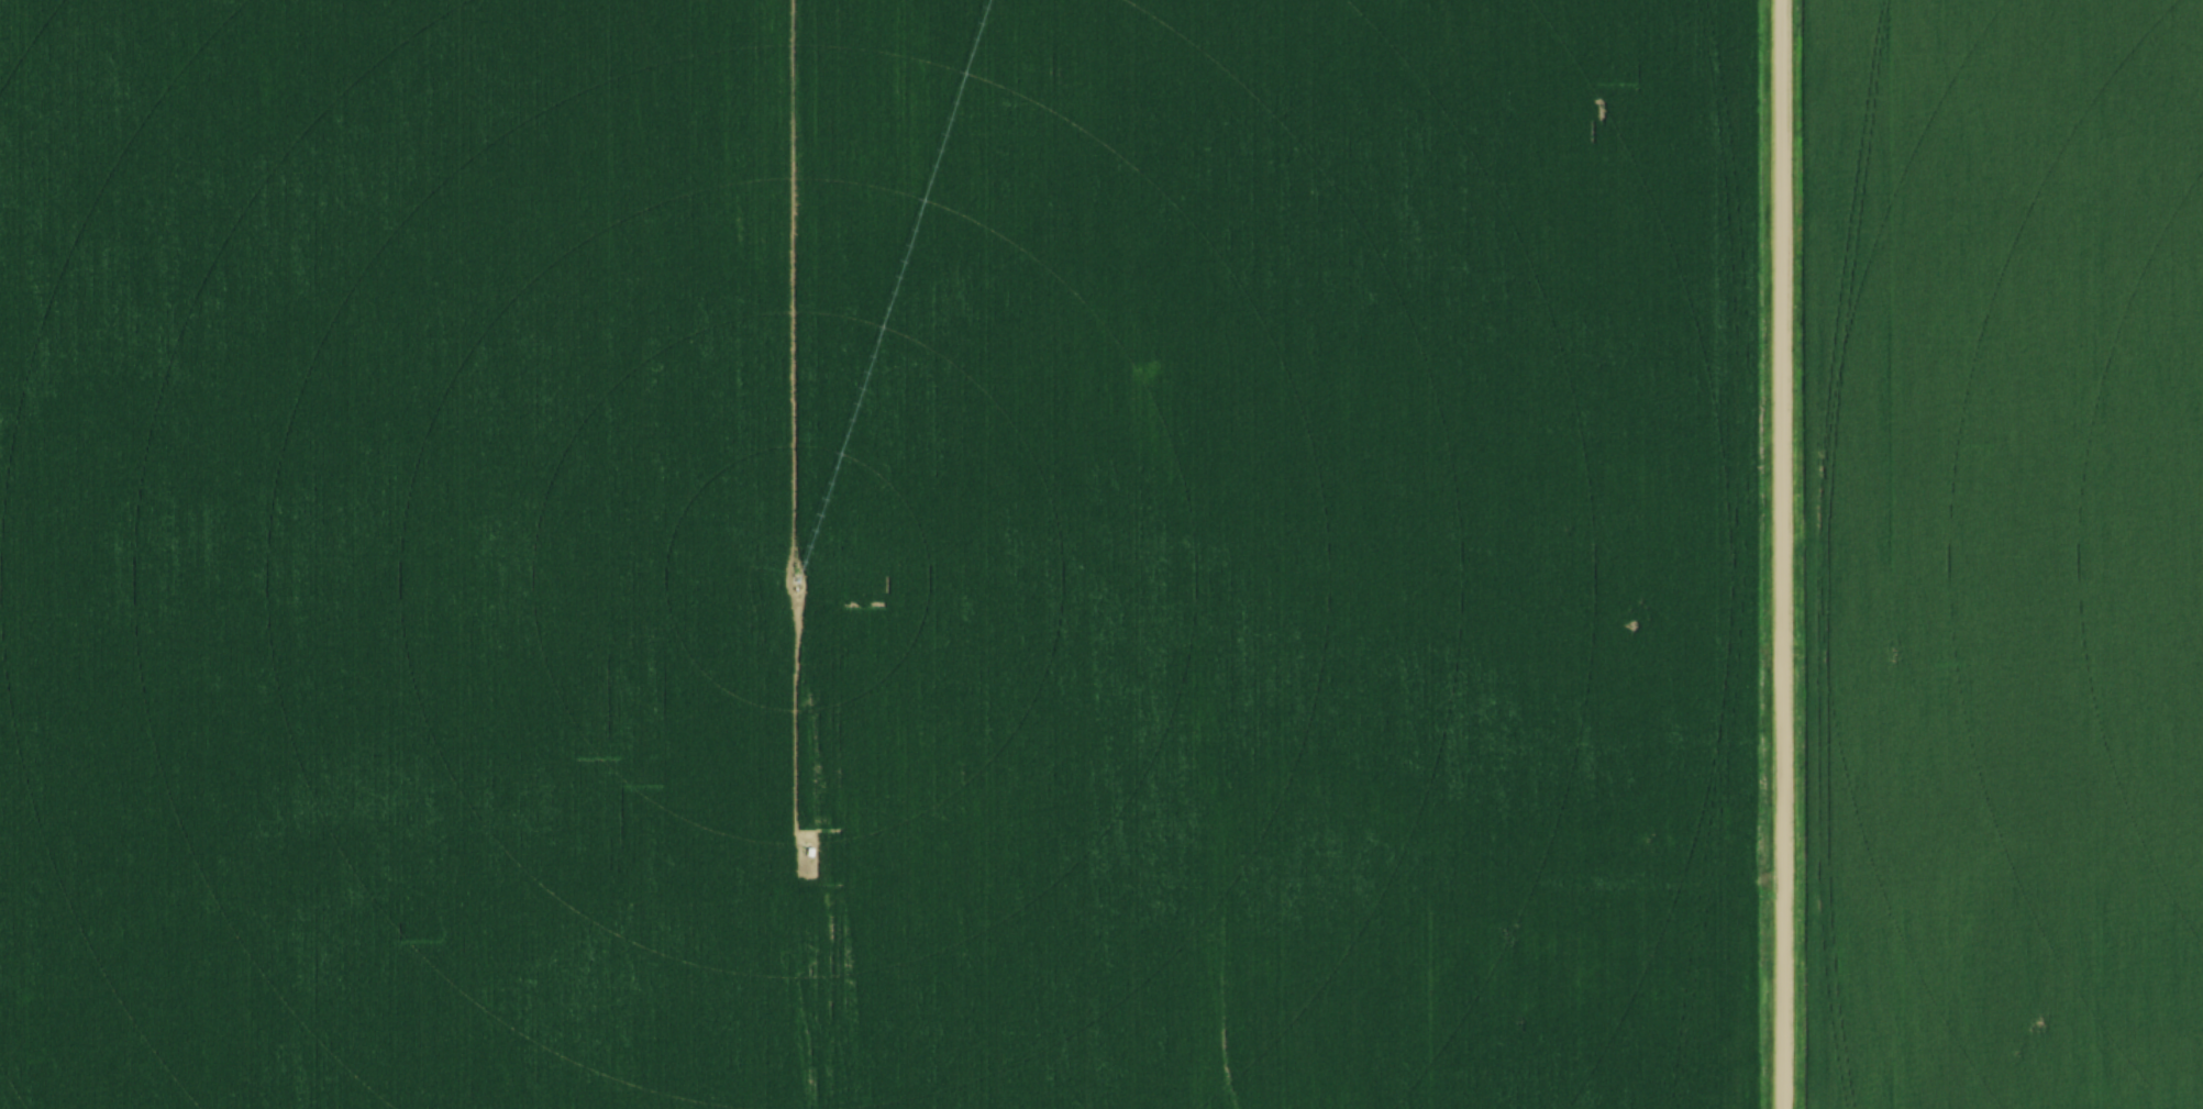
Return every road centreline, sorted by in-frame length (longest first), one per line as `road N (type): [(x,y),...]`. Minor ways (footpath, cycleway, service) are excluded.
road 1 (residential): [(1785,1108),(1783,0)]

